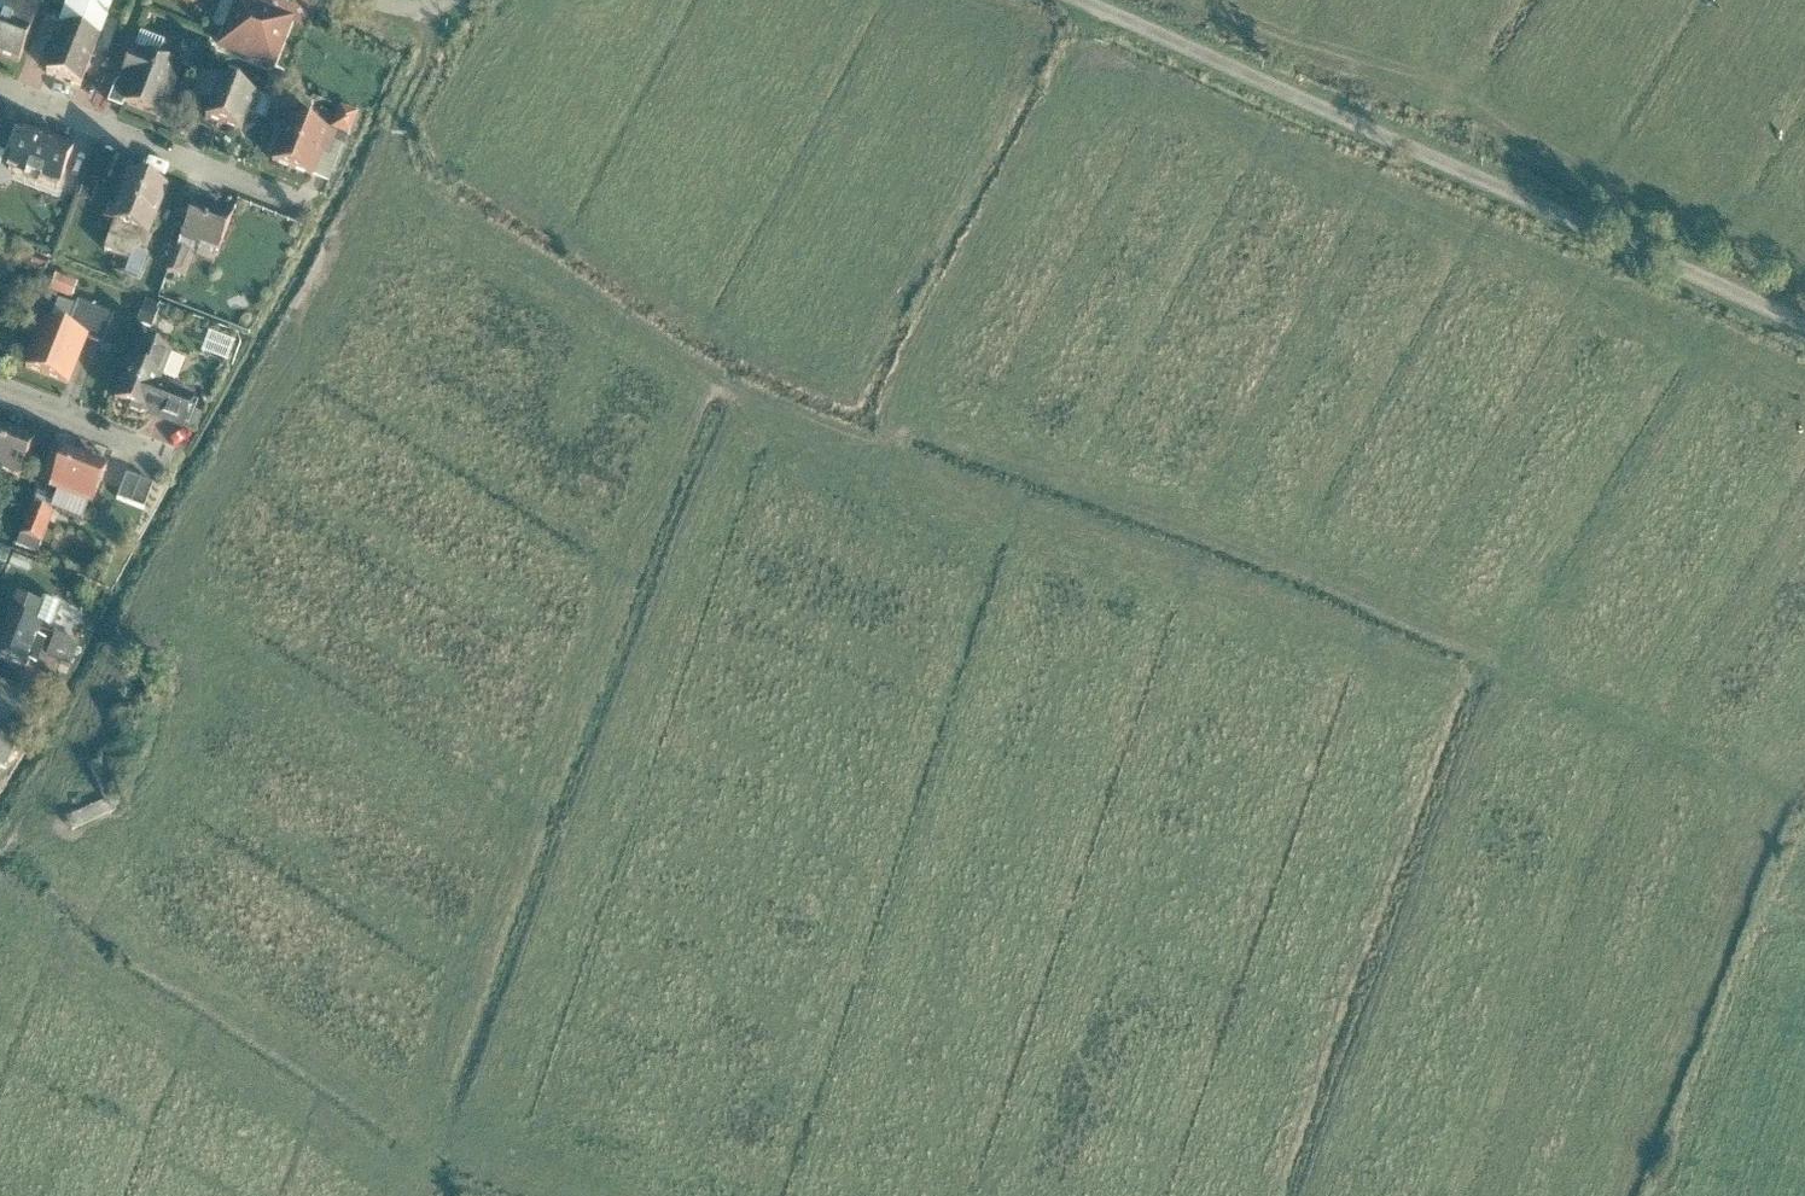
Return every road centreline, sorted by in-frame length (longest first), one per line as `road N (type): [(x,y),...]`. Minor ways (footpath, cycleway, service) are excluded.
road 1 (unclassified): [(1804,324),(1076,0)]
road 2 (residential): [(0,91),(274,197)]
road 3 (residential): [(0,397),(139,452)]

